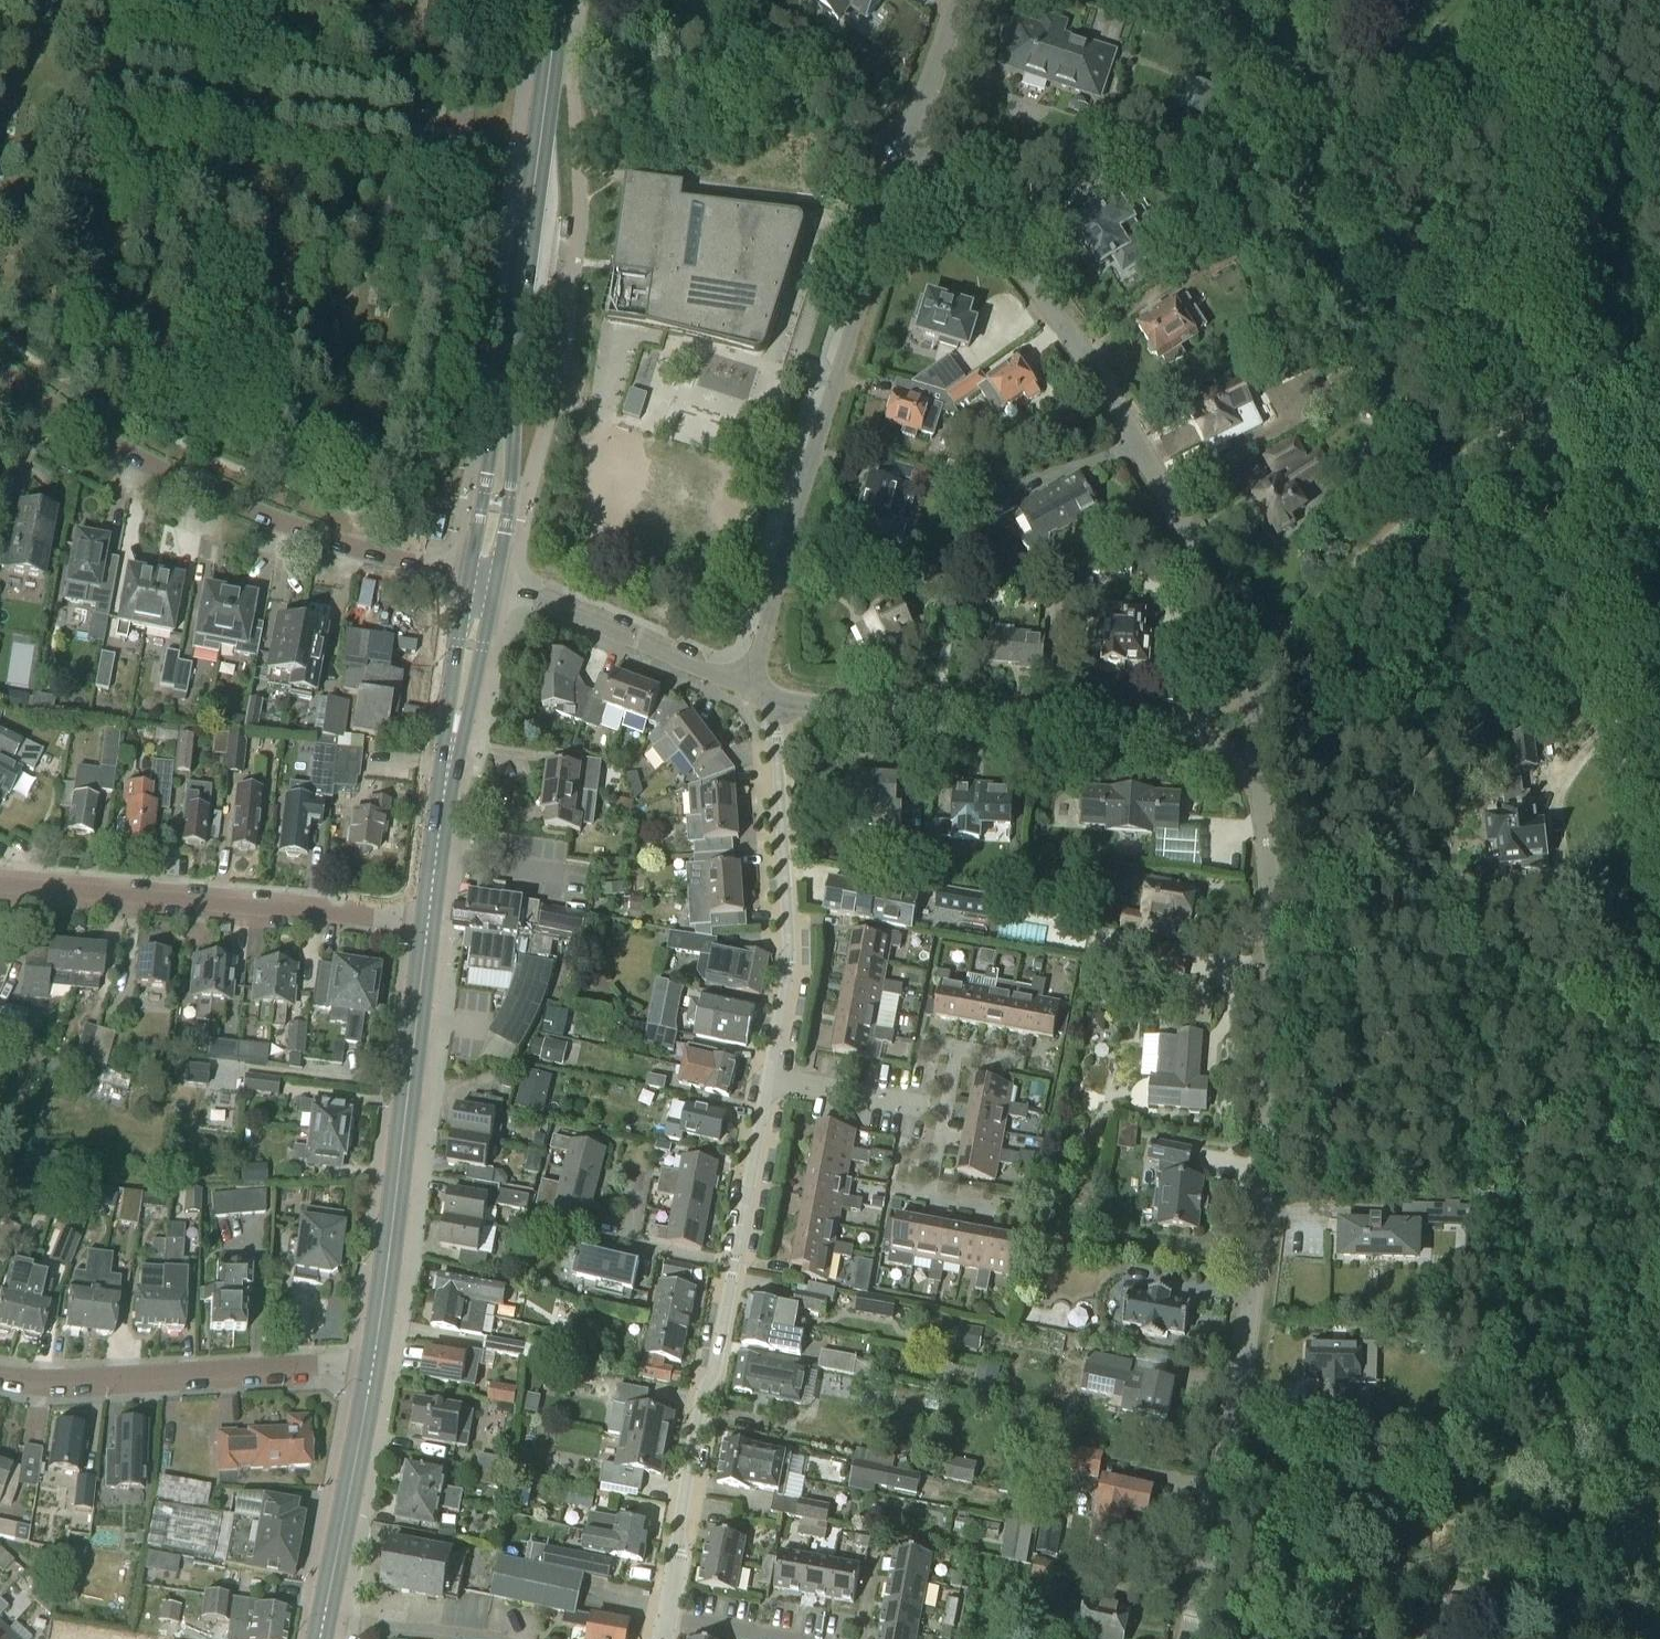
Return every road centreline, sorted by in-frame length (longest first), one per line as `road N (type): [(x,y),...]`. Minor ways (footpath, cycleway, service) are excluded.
road 1 (residential): [(661,1638),(788,964),(778,719),(751,689)]
road 2 (track): [(1659,878),(1616,724),(1545,406),(1539,127),(1549,0)]
road 3 (residential): [(1255,775),(1268,871),(1275,1078),(1258,1254),(1192,1638)]
road 4 (track): [(437,139),(409,153),(111,109),(96,76),(111,57),(425,102),(433,121)]
road 5 (track): [(255,149),(207,244),(177,381),(203,411),(242,421),(267,413),(304,357),(324,213),(377,148)]
road 6 (residential): [(907,156),(976,215),(1019,265),(1126,420),(1220,598),(1246,680)]
road 7 (primary): [(484,581),(559,0)]
road 8 (residential): [(907,156),(801,491),(751,689)]
road 9 (residential): [(484,581),(297,528),(222,498),(107,440),(0,372)]
road 10 (primary): [(373,1371),(429,920)]
road 11 (residential): [(1189,728),(808,704),(751,689)]
road 12 (residential): [(429,920),(0,884)]
road 13 (track): [(289,388),(296,435),(322,448),(352,448),(378,435),(391,404),(425,149)]
road 14 (residential): [(1539,127),(1151,0)]
road 15 (residential): [(1246,680),(1545,406)]
road 16 (residential): [(373,1371),(333,1365),(0,1378)]
road 17 (track): [(111,109),(87,135),(64,238),(63,338),(99,364),(177,381)]
road 18 (primary): [(429,920),(484,581)]
road 19 (track): [(322,448),(356,327),(371,214),(409,153)]
road 20 (residential): [(751,689),(484,581)]
road 21 (residential): [(686,0),(907,156)]
road 22 (primary): [(324,1620),(373,1371)]
road 23 (track): [(125,144),(99,364)]
road 24 (track): [(155,161),(143,337),(149,377)]
road 25 (track): [(111,109),(125,144),(194,174),(226,167),(255,149),(263,131)]
road 26 (track): [(53,0),(35,181)]
road 27 (residential): [(907,156),(966,0)]
road 28 (residential): [(473,1638),(324,1620)]
road 29 (track): [(1545,406),(1659,369)]

